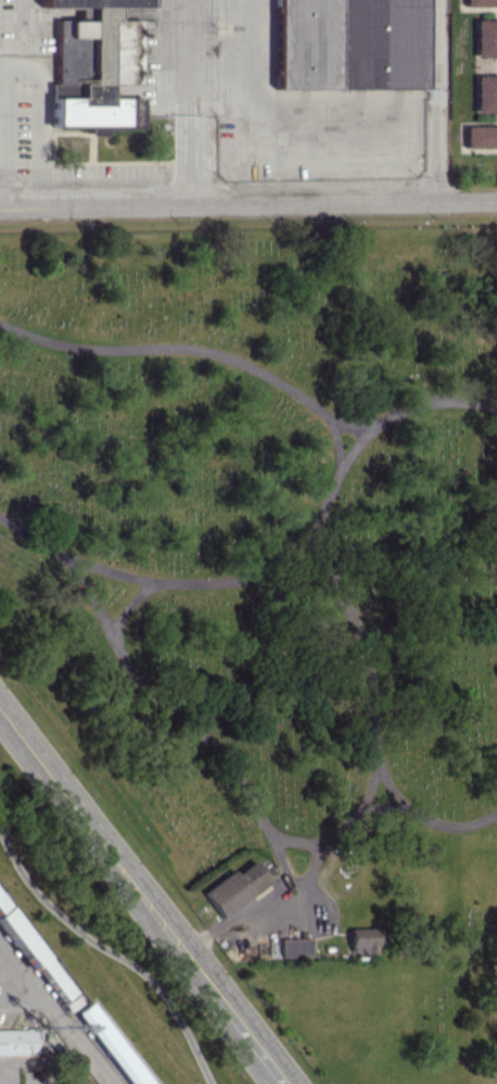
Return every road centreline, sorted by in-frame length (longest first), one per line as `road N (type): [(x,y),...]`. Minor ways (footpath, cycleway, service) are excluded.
road 1 (tertiary): [(0,207),(496,199)]
road 2 (tertiary): [(0,710),(284,1083)]

